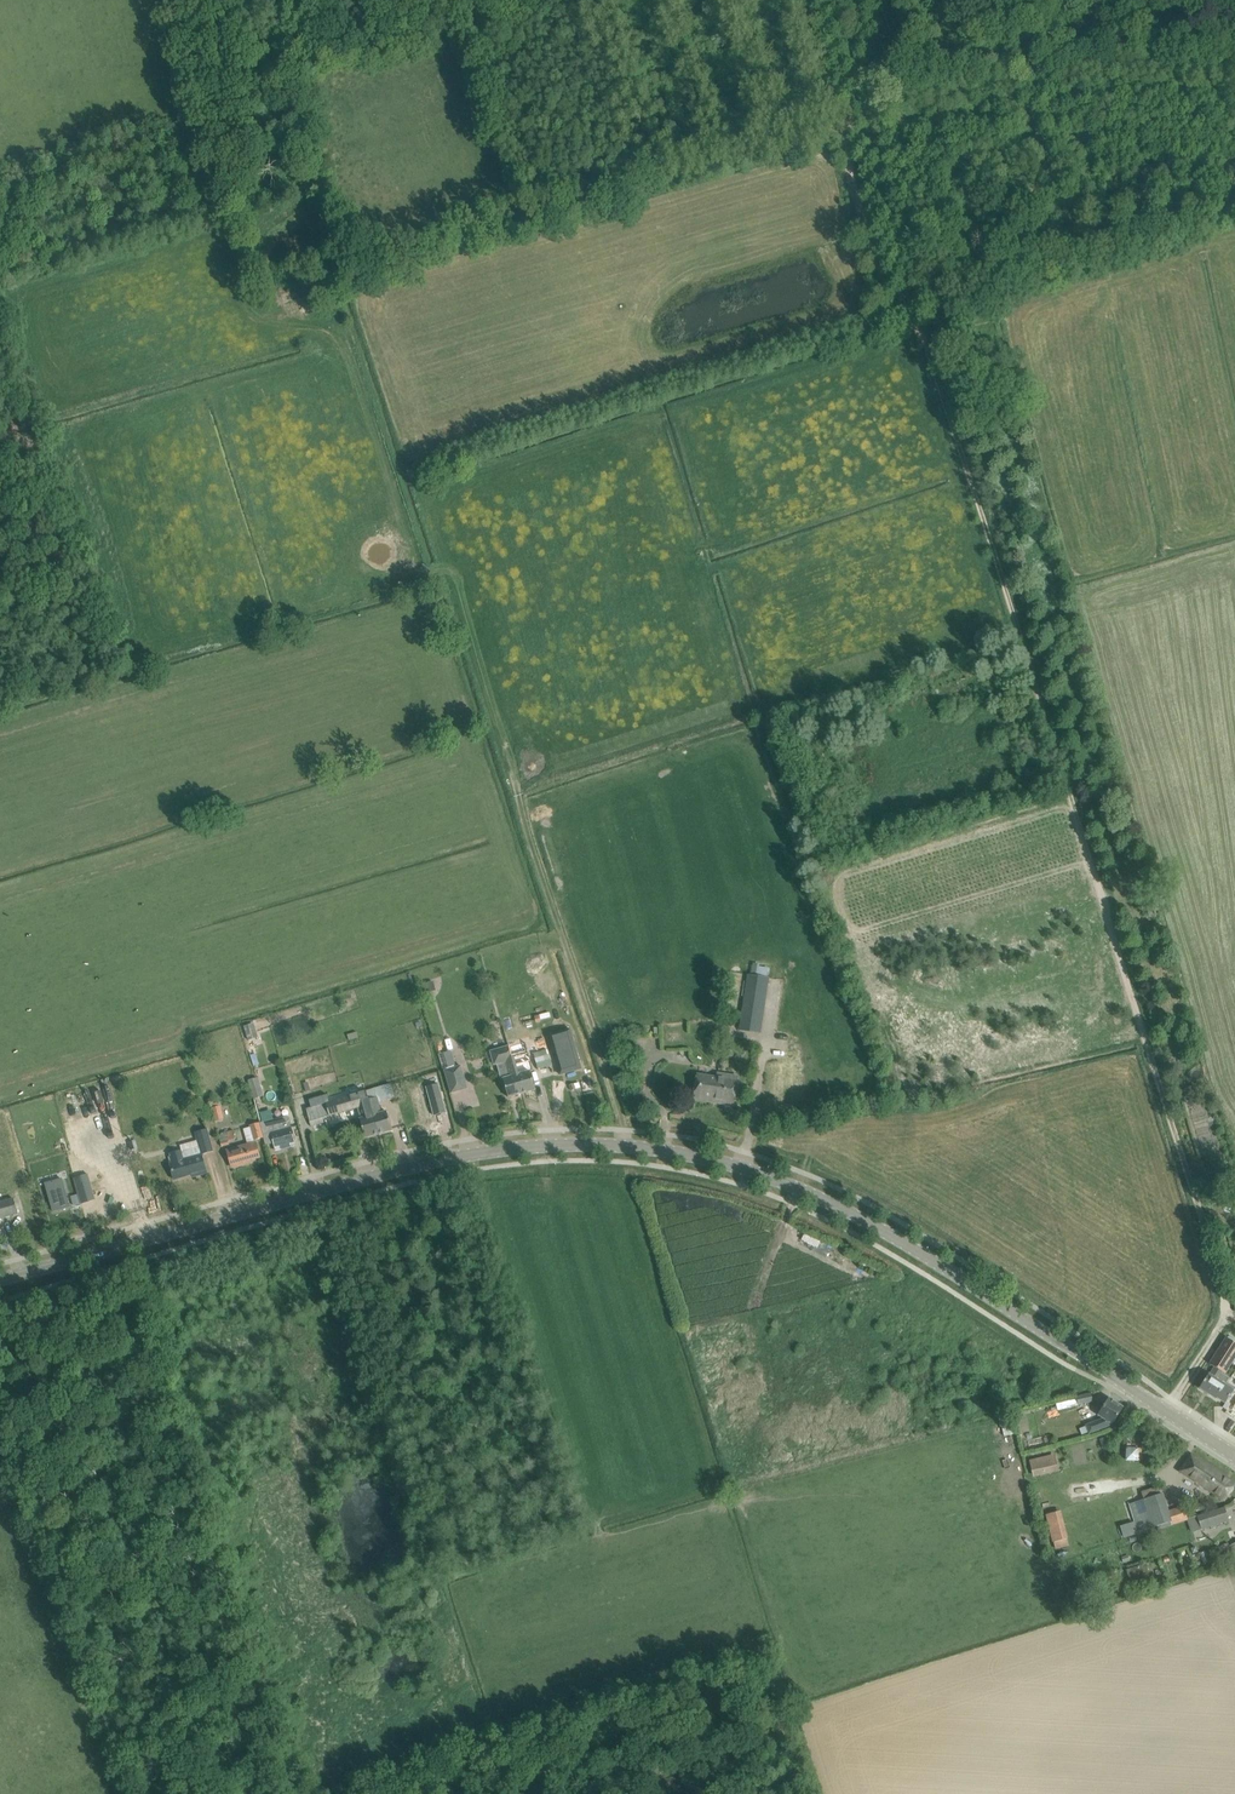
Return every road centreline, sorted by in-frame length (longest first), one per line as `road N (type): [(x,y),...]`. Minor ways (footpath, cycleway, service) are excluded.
road 1 (tertiary): [(0,1278),(431,1162),(583,1144),(678,1152),(759,1173),(864,1219),(1234,1456)]
road 2 (track): [(1173,1400),(1225,1310),(919,333)]
road 3 (track): [(834,127),(349,270),(261,0)]
road 4 (track): [(625,1146),(626,1130),(514,798)]
road 5 (track): [(919,333),(1234,229)]
road 6 (track): [(919,333),(900,297),(855,122),(834,127)]
road 7 (track): [(855,122),(822,0)]

